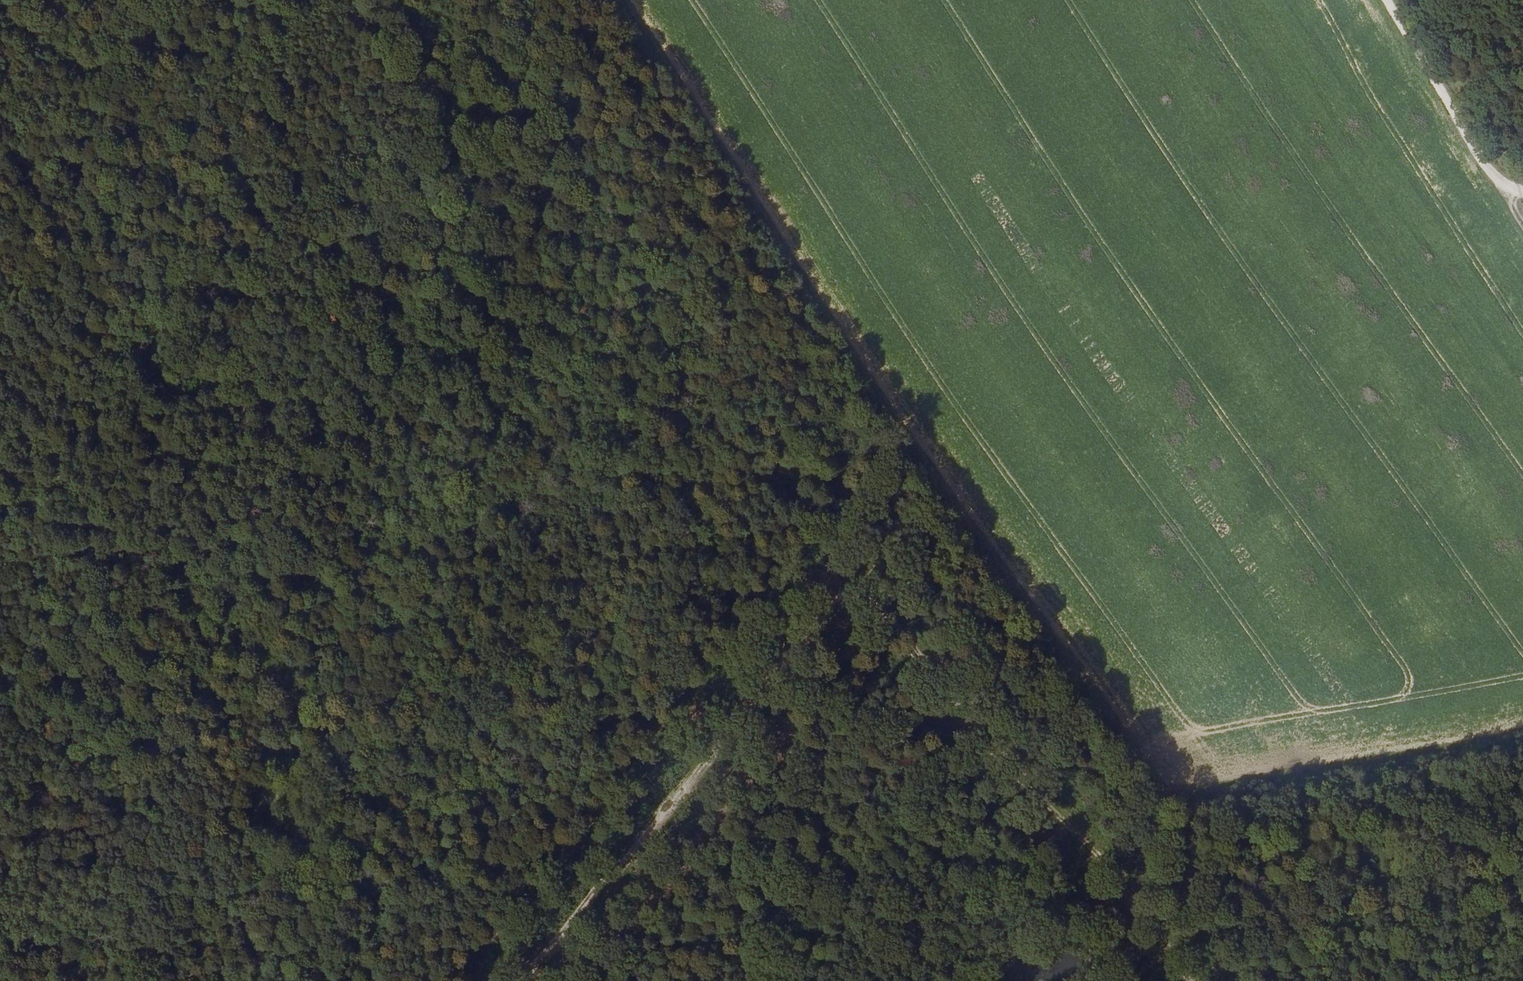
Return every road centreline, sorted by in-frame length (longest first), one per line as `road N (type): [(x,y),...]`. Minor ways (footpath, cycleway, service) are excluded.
road 1 (track): [(1522,735),(1227,794),(1196,795),(1154,774),(885,406),(616,0)]
road 2 (track): [(1388,0),(1501,184)]

